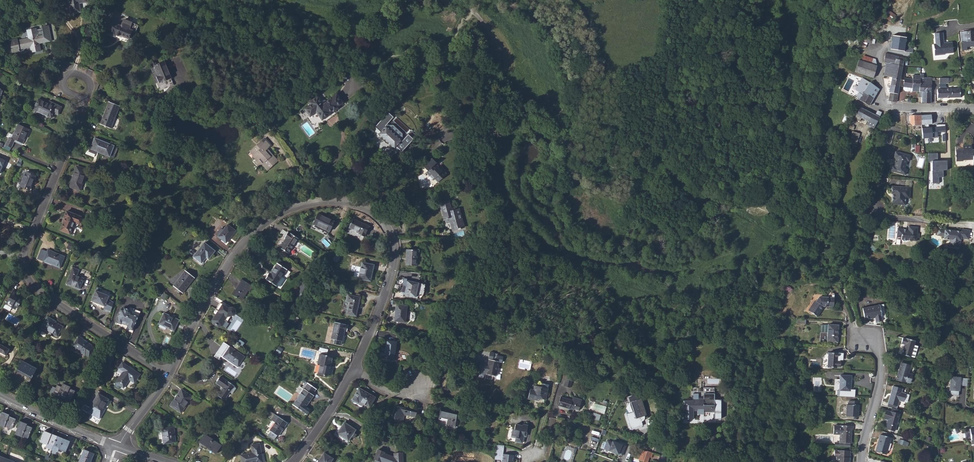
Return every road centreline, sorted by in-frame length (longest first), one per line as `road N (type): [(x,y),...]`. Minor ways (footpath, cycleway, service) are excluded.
road 1 (residential): [(168,374),(34,286),(25,273),(23,256),(87,100)]
road 2 (residential): [(360,205),(310,203),(246,237),(168,374)]
road 3 (residential): [(973,108),(898,108),(870,215),(918,221)]
road 4 (residential): [(472,8),(503,49),(503,70),(399,174)]
road 5 (residential): [(353,373),(394,262),(388,229),(360,205)]
road 6 (residential): [(861,461),(881,364),(864,337)]
road 7 (residential): [(0,396),(117,446)]

